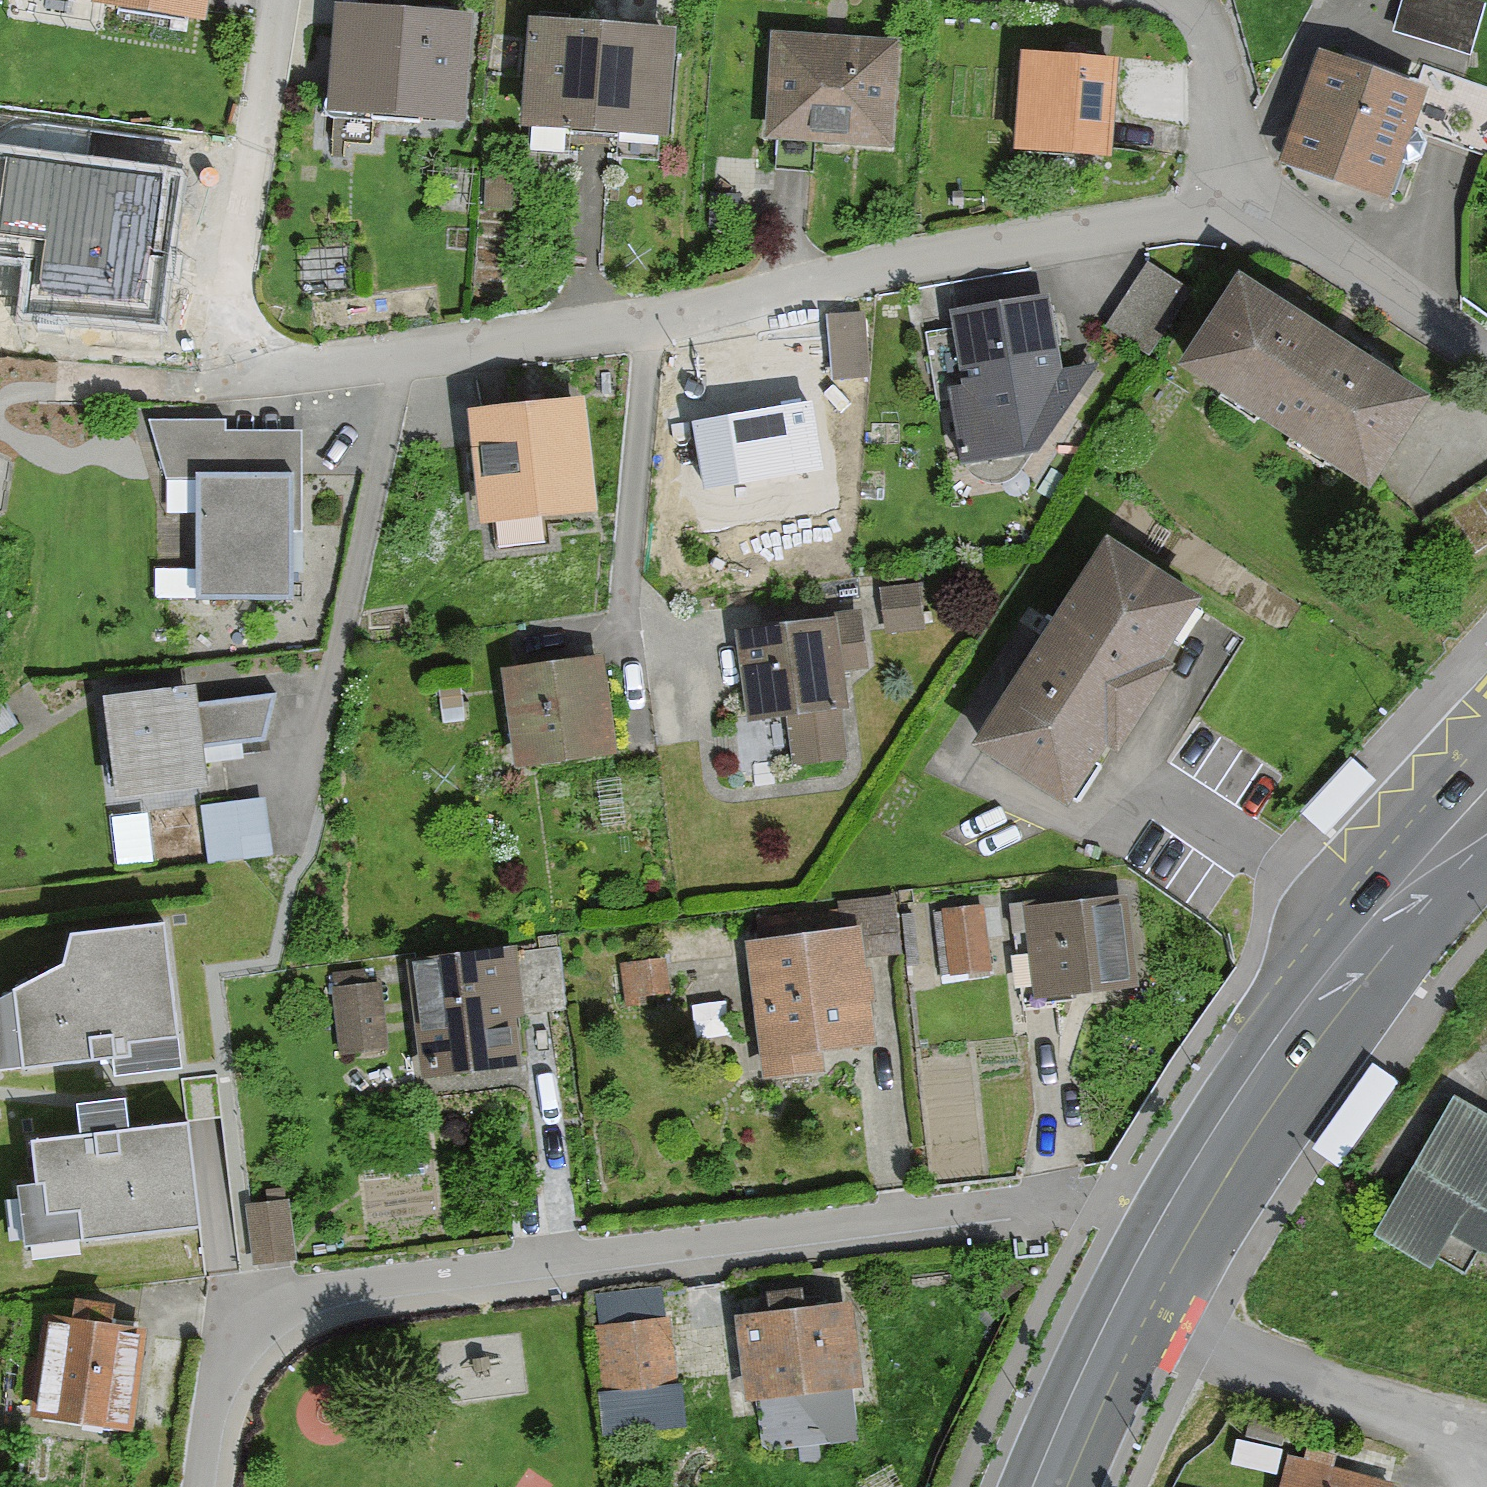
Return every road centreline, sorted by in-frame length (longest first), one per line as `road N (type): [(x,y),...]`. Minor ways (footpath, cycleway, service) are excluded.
road 1 (residential): [(1240,204),(1160,226),(646,316),(356,359),(319,356),(284,347),(240,299),(238,263),(287,0)]
road 2 (residential): [(1064,1208),(341,1291),(290,1303),(234,1346),(206,1486)]
road 3 (secondary): [(1126,1322),(1185,1207),(1363,936)]
road 4 (residential): [(1126,1322),(1486,1434)]
road 5 (residential): [(1486,356),(1240,204)]
road 6 (residential): [(1363,936),(1280,866),(1138,772)]
road 7 (residential): [(1240,204),(1222,71),(1200,24),(1167,0)]
road 8 (secondary): [(1050,1486),(1126,1322)]
road 9 (secondary): [(1486,742),(1429,862)]

